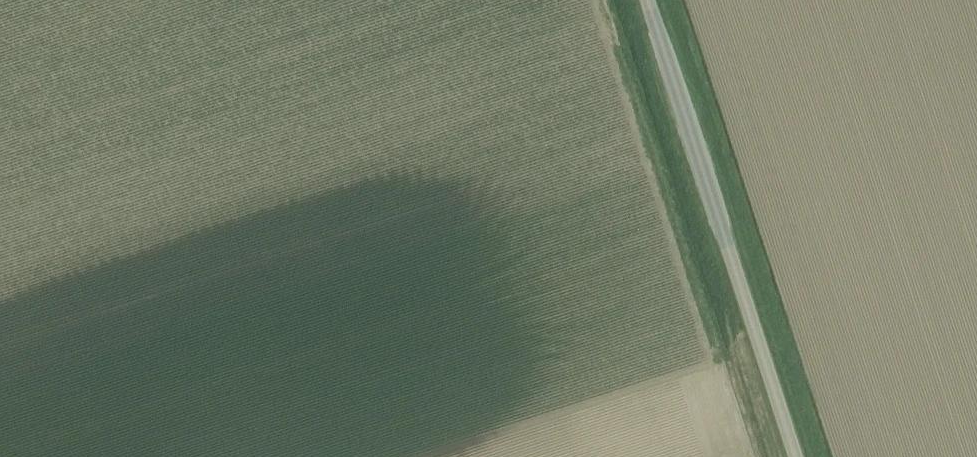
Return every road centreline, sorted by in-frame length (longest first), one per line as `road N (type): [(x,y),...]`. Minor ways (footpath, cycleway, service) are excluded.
road 1 (tertiary): [(799,456),(650,0)]

